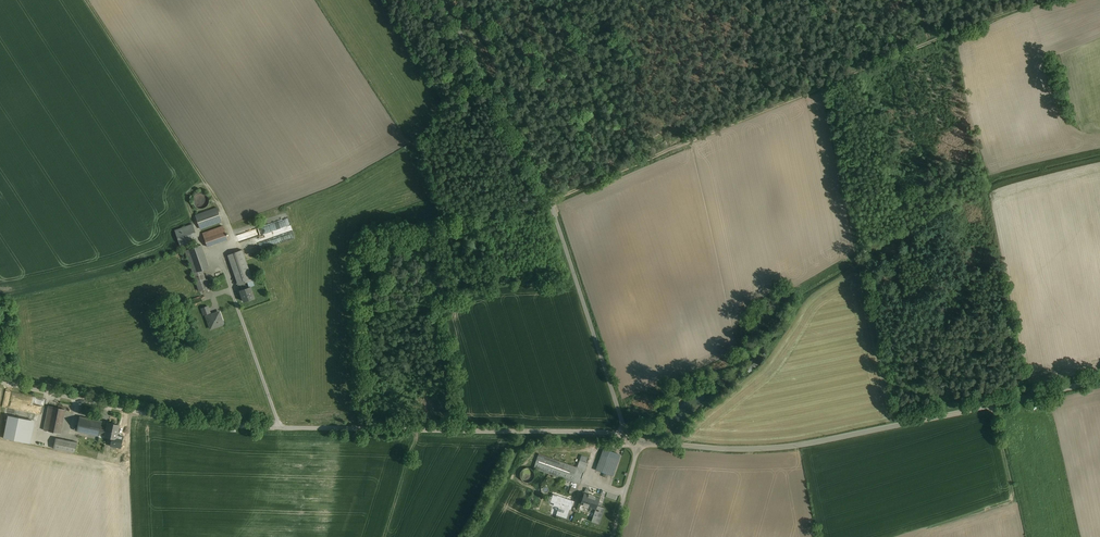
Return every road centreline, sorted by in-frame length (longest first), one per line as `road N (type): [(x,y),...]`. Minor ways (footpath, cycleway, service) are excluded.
road 1 (unclassified): [(0,383),(222,427),(626,435)]
road 2 (track): [(1035,0),(548,200)]
road 3 (unclassified): [(626,435),(548,200),(442,0)]
road 4 (unclassified): [(1099,381),(799,445),(643,443)]
road 5 (track): [(88,0),(220,202)]

